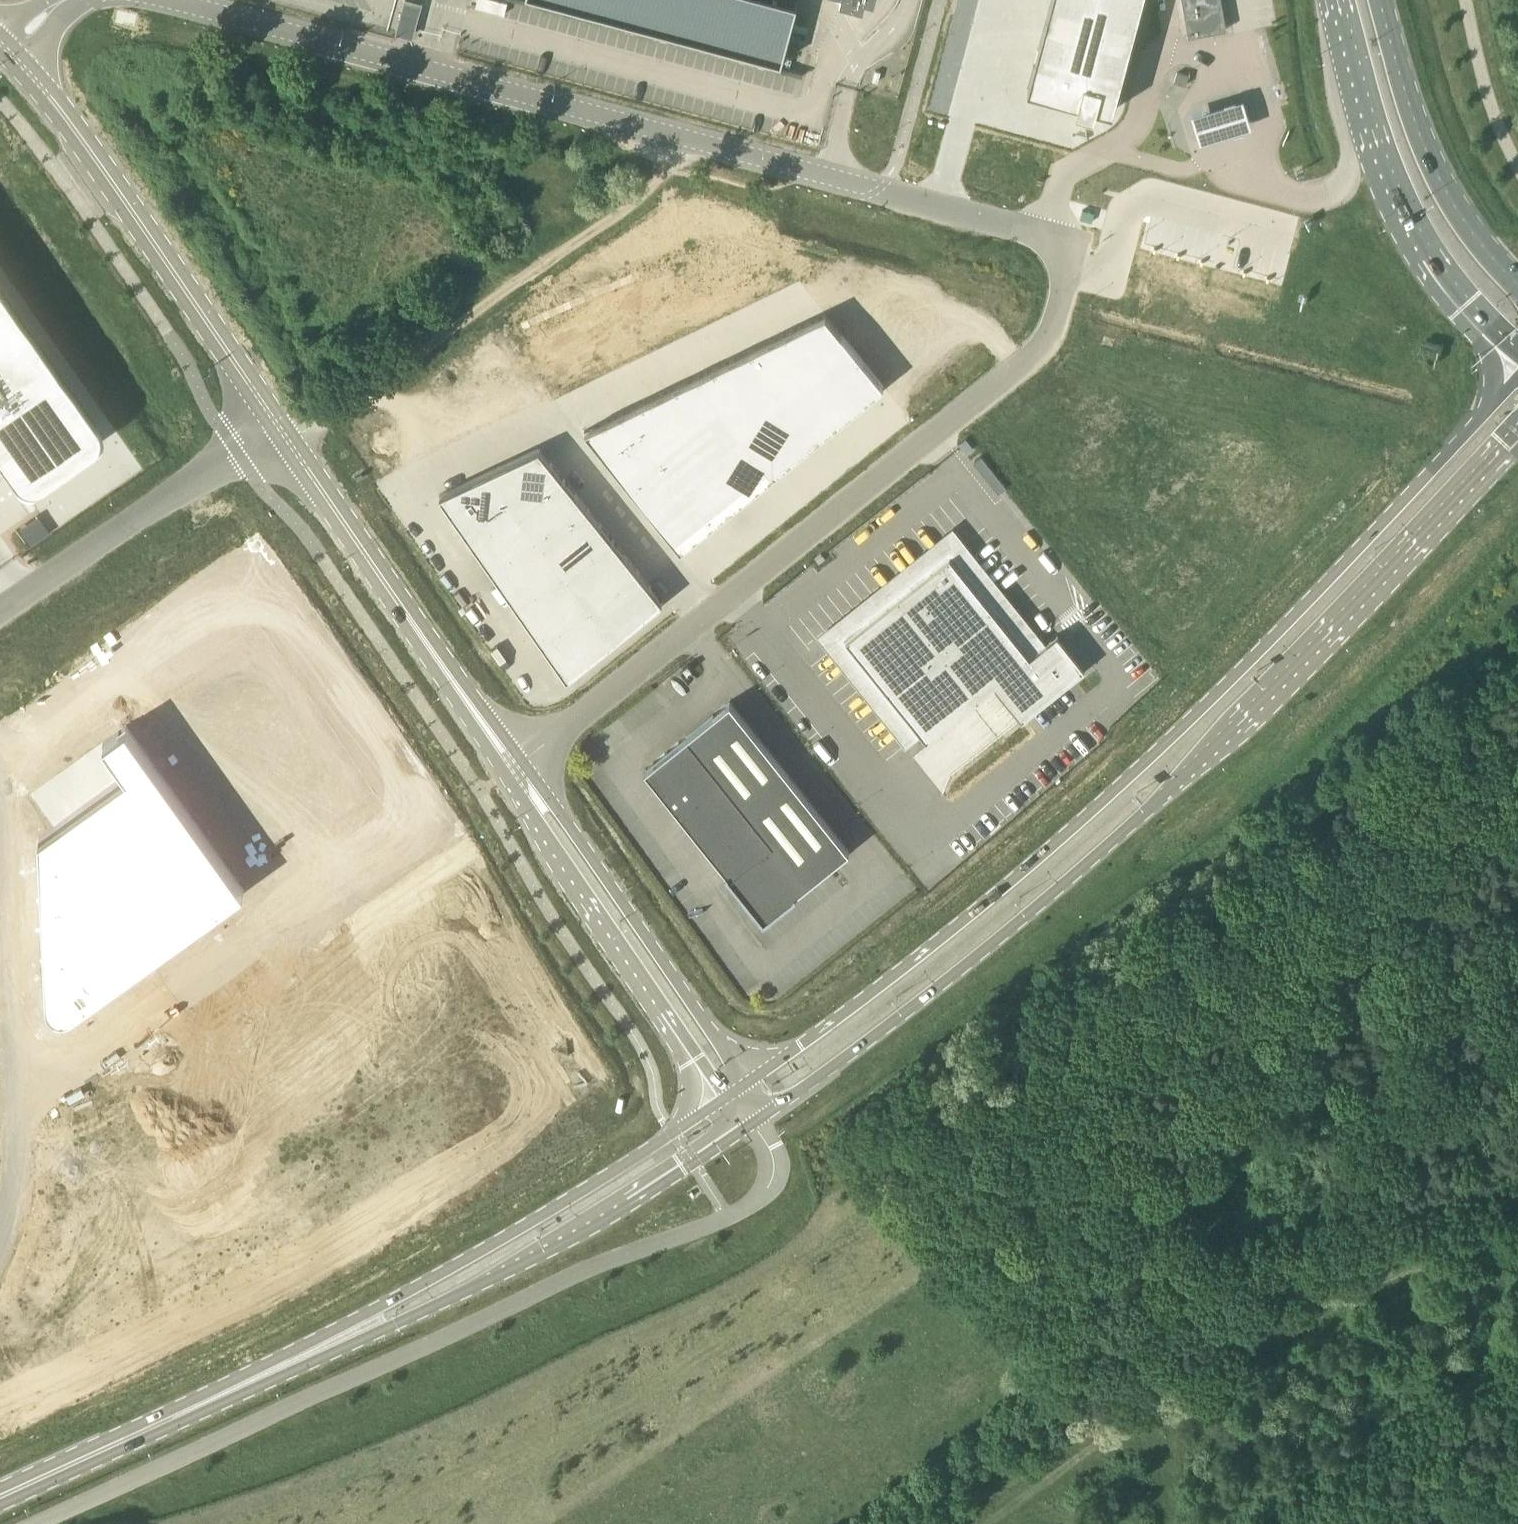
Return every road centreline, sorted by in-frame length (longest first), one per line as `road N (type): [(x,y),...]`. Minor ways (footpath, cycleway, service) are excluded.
road 1 (unclassified): [(511,767),(1033,360),(1059,307),(1068,269),(1062,249),(1027,232),(670,131),(167,0)]
road 2 (primary): [(1517,380),(1321,590),(1090,814),(887,982),(747,1084)]
road 3 (primary): [(754,1123),(1028,917),(1161,799),(1517,424)]
road 4 (unclassified): [(38,1523),(591,1268),(747,1211),(764,1198),(773,1175),(771,1149),(754,1123)]
road 5 (primary): [(172,1418),(243,1396),(467,1294),(754,1123)]
road 6 (primary): [(719,1102),(531,1223),(172,1418)]
road 7 (track): [(290,442),(638,201),(658,178),(670,131)]
road 8 (track): [(1396,1253),(987,1523)]
road 9 (tertiary): [(290,442),(79,135),(7,48)]
road 10 (primary): [(1343,0),(1376,131),(1411,214),(1467,298),(1517,349)]
road 11 (tertiary): [(747,1084),(634,921),(511,767)]
road 12 (tertiary): [(511,767),(719,1102)]
road 13 (tertiary): [(511,767),(290,442)]
road 14 (unclassified): [(0,840),(14,1167),(0,1231)]
road 15 (unclassified): [(0,608),(240,456),(290,442)]
road 16 (primary): [(1517,288),(1456,212),(1435,172),(1381,0)]
road 17 (primary): [(172,1418),(0,1497)]
road 18 (track): [(1363,1275),(1517,1263)]
road 19 (track): [(1517,1176),(1396,1253)]

